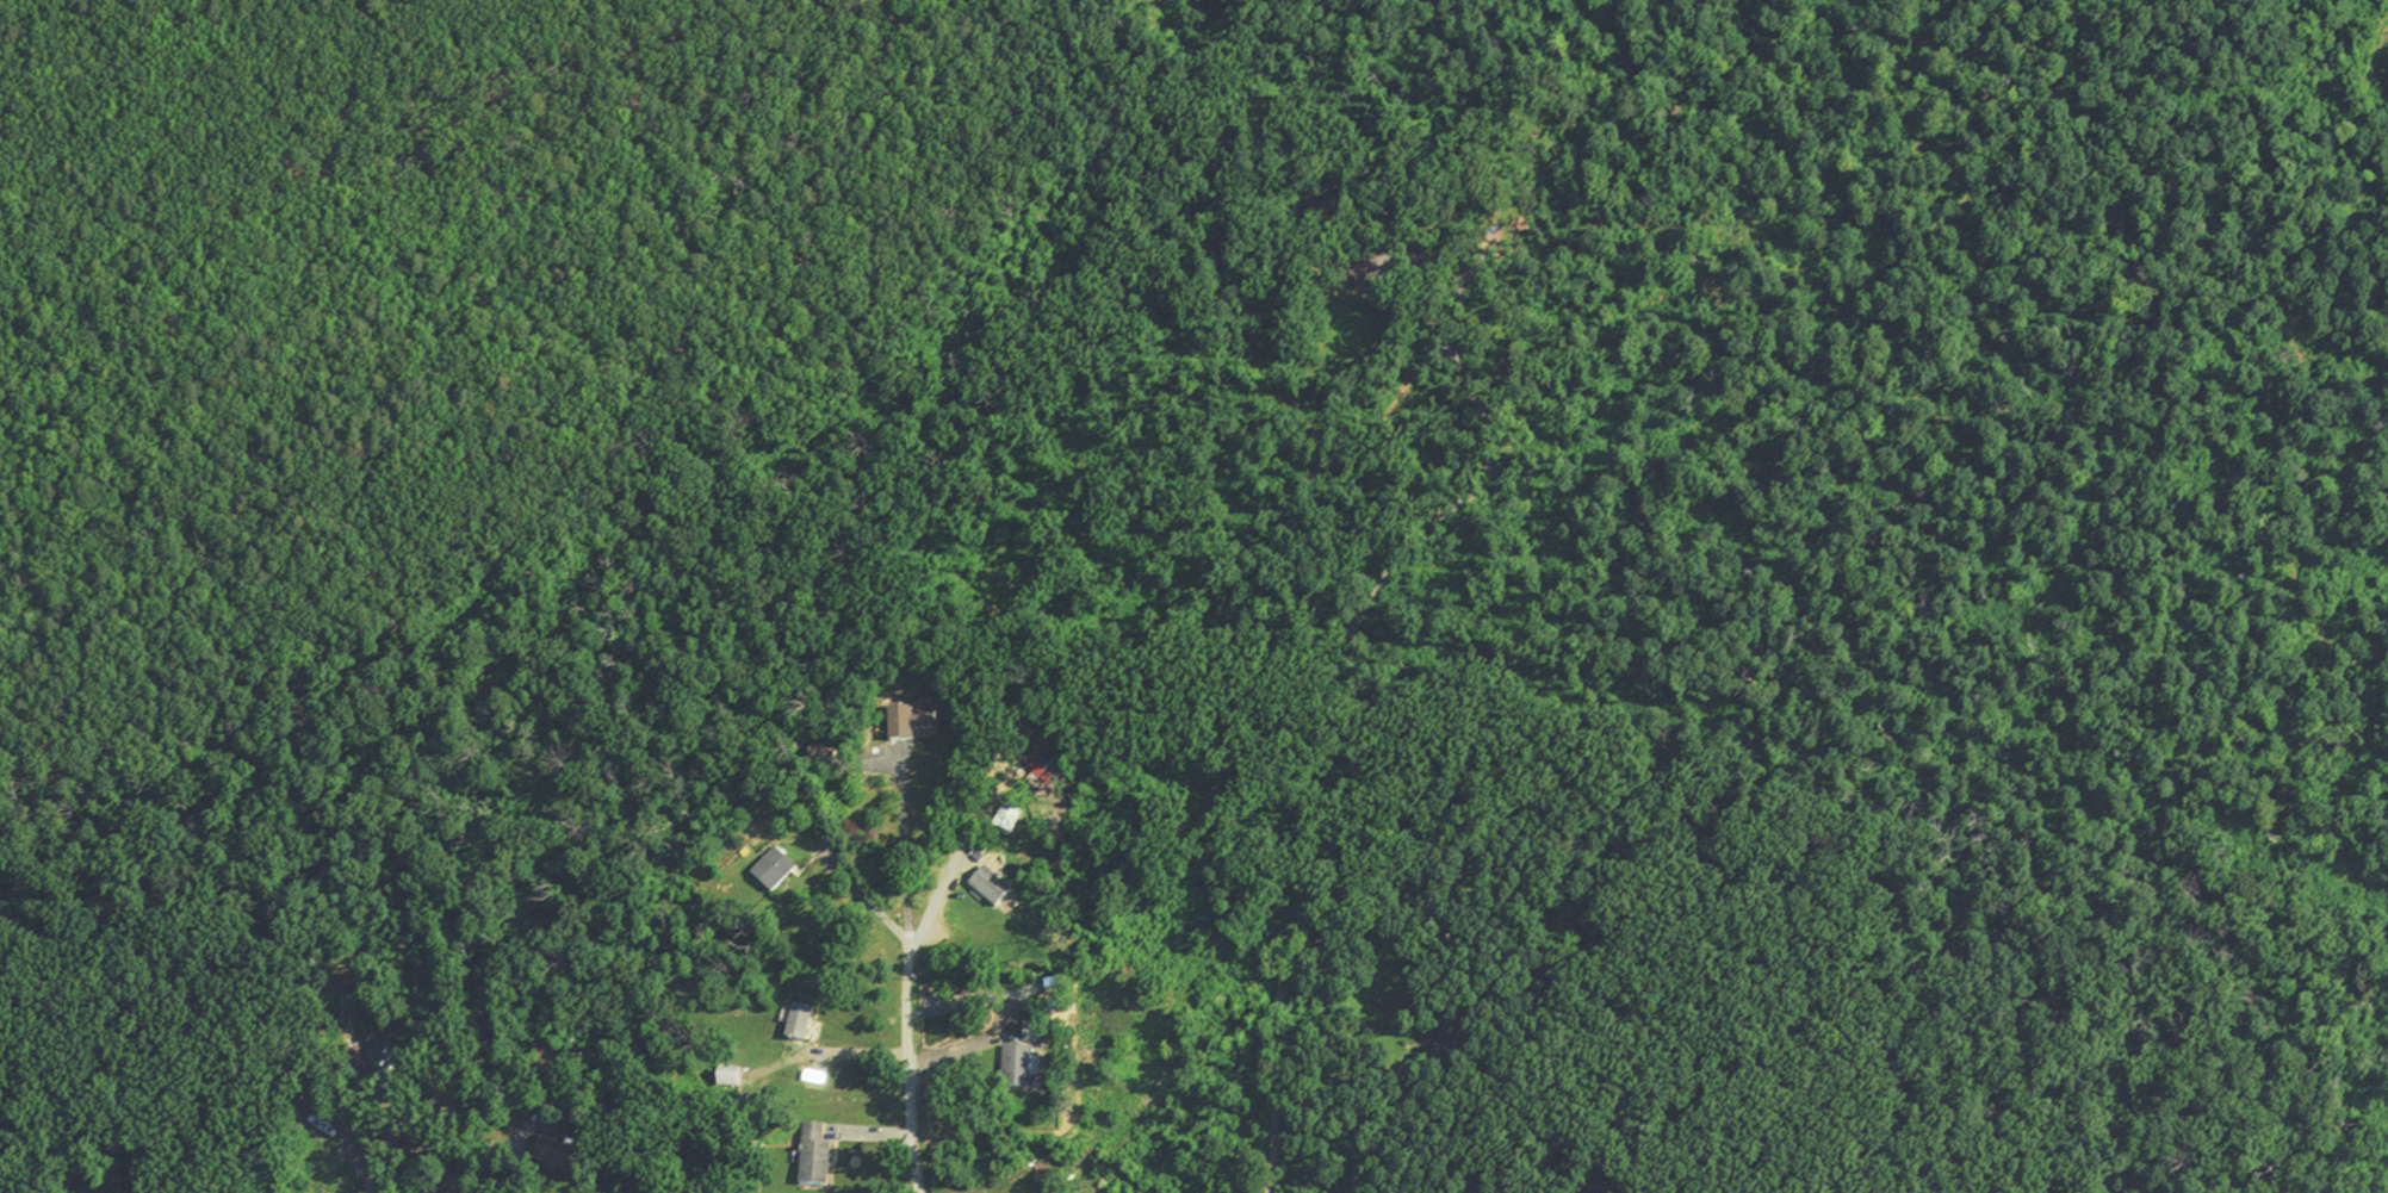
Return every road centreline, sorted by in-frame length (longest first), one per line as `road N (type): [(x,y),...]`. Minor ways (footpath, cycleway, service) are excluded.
road 1 (residential): [(924,1192),(906,981),(911,951),(939,896)]

